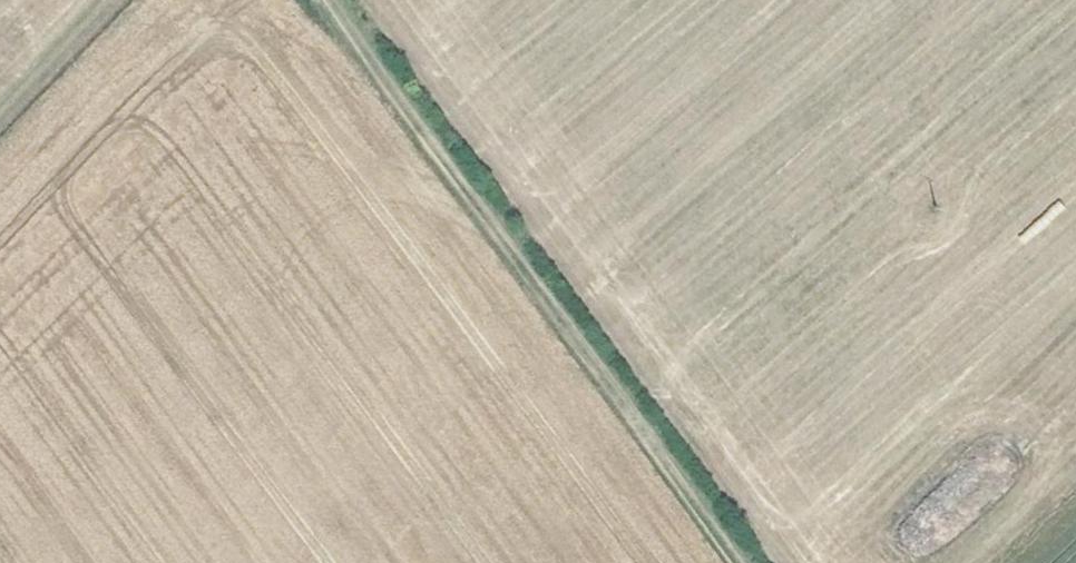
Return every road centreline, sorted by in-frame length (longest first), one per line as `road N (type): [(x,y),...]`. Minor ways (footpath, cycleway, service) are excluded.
road 1 (track): [(334,0),(730,562)]

